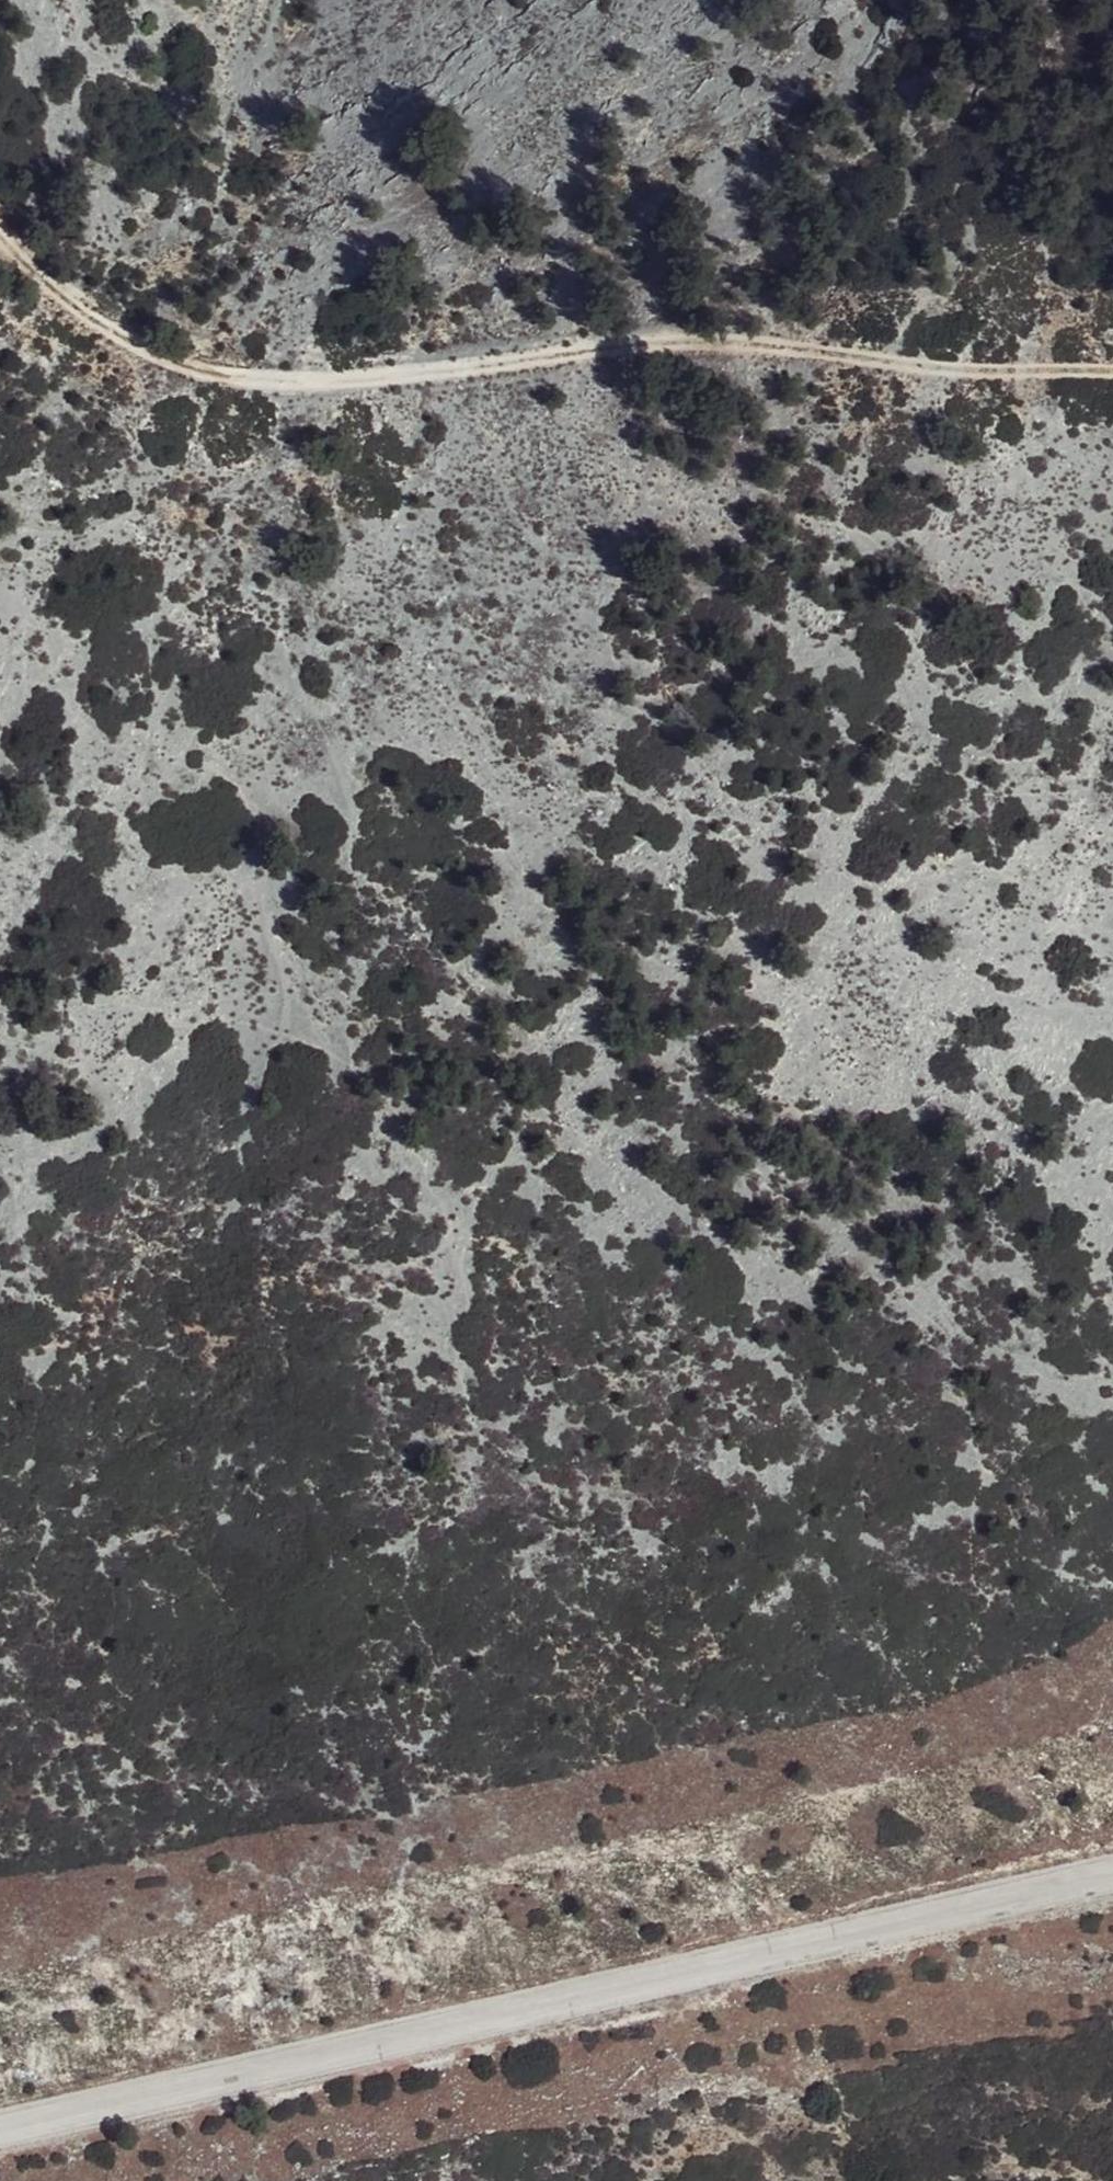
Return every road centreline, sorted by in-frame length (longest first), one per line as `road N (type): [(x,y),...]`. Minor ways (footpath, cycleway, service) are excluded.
road 1 (track): [(0,200),(76,286),(169,334),(283,370),(483,357),(621,319),(807,349),(927,383),(1112,372)]
road 2 (unclassified): [(1112,1877),(0,2128)]

